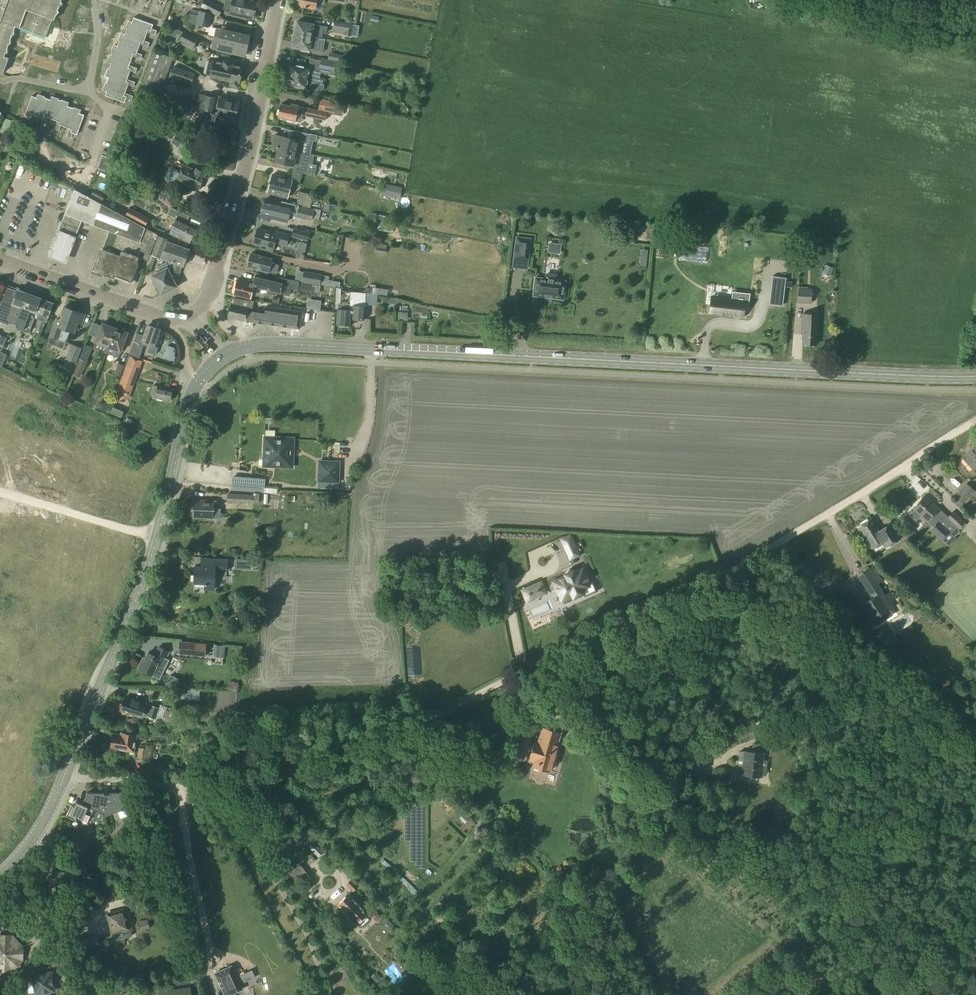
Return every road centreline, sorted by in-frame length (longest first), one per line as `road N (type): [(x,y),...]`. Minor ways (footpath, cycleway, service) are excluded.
road 1 (unclassified): [(66,779),(232,789),(341,758),(720,579),(975,420)]
road 2 (secondary): [(220,360),(243,348),(281,345),(975,379)]
road 3 (secondary): [(66,779),(141,576),(191,398),(220,360)]
road 4 (unclassified): [(190,315),(207,293),(231,219),(277,0)]
road 5 (tertiary): [(190,315),(159,317),(0,260)]
road 6 (residential): [(67,994),(40,827)]
road 7 (unclassified): [(975,28),(844,0)]

